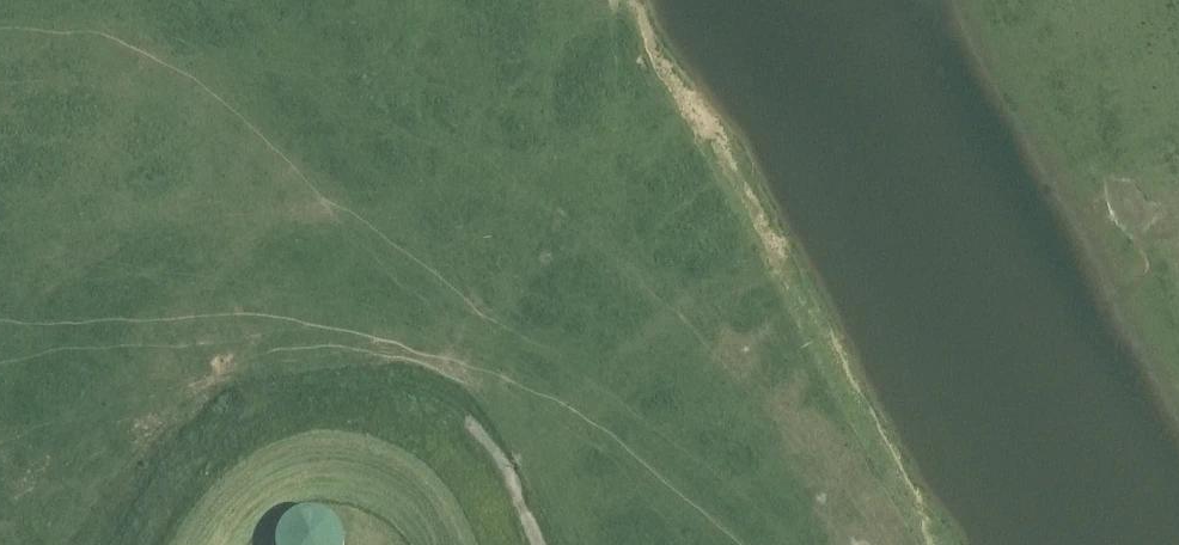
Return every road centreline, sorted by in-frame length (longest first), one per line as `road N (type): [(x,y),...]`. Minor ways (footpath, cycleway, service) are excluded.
road 1 (unclassified): [(537,544),(498,454),(470,419)]

